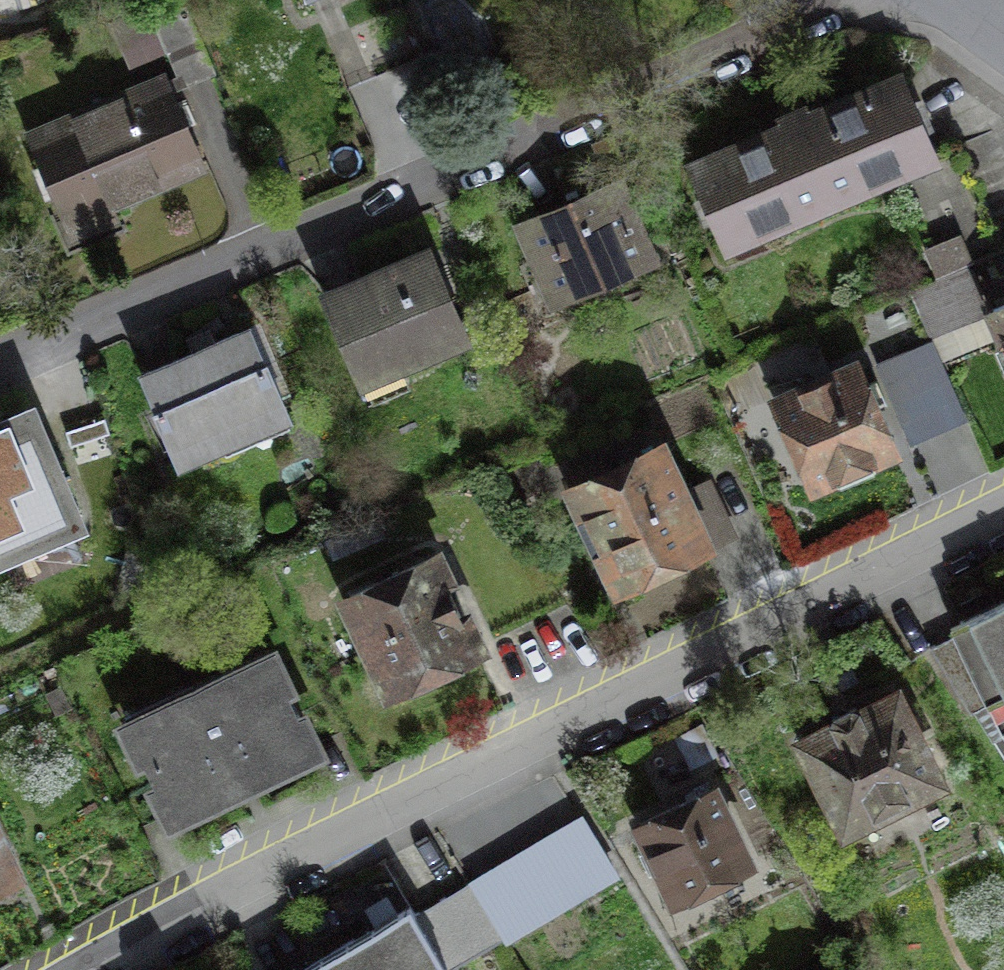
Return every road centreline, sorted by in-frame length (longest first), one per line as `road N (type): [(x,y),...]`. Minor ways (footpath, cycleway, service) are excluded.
road 1 (residential): [(1003,509),(87,969)]
road 2 (residential): [(0,364),(863,11),(873,0)]

